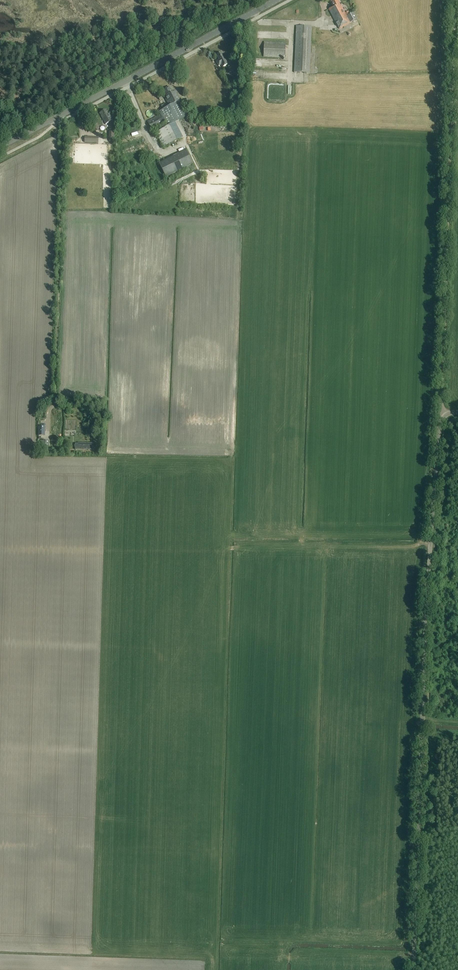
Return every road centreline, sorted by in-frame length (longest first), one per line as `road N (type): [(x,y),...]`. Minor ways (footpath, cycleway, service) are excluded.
road 1 (unclassified): [(414,969),(441,410),(457,411)]
road 2 (track): [(454,0),(441,410)]
road 3 (tertiary): [(0,148),(277,0)]
road 4 (track): [(247,0),(137,35),(102,70),(0,119)]

